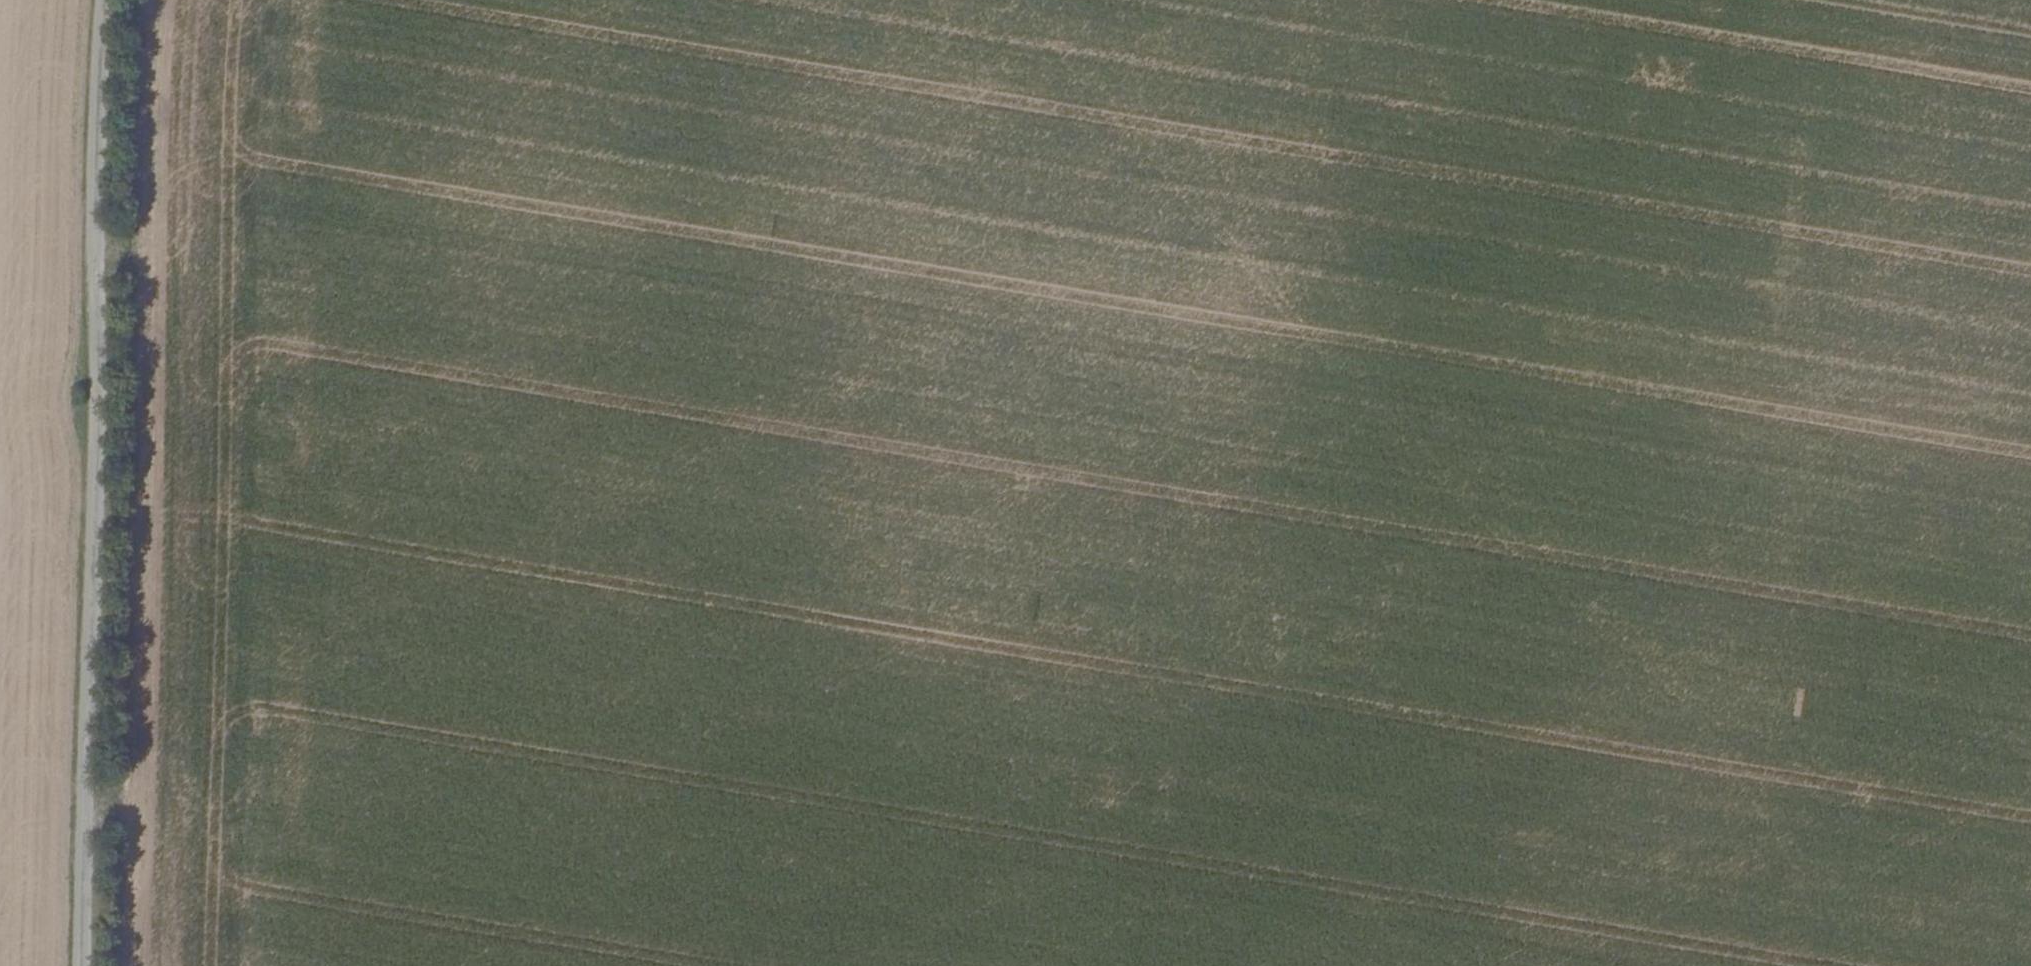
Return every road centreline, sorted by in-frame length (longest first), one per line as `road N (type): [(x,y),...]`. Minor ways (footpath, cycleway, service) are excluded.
road 1 (track): [(98,965),(104,180),(122,0)]

